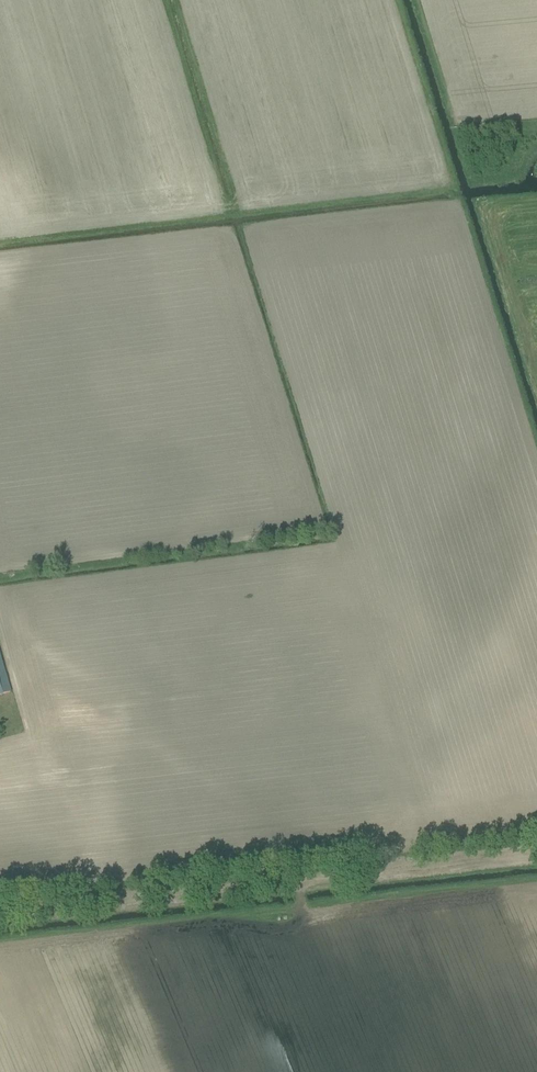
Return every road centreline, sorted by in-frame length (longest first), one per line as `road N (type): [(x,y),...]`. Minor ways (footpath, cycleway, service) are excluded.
road 1 (track): [(0,914),(536,852)]

